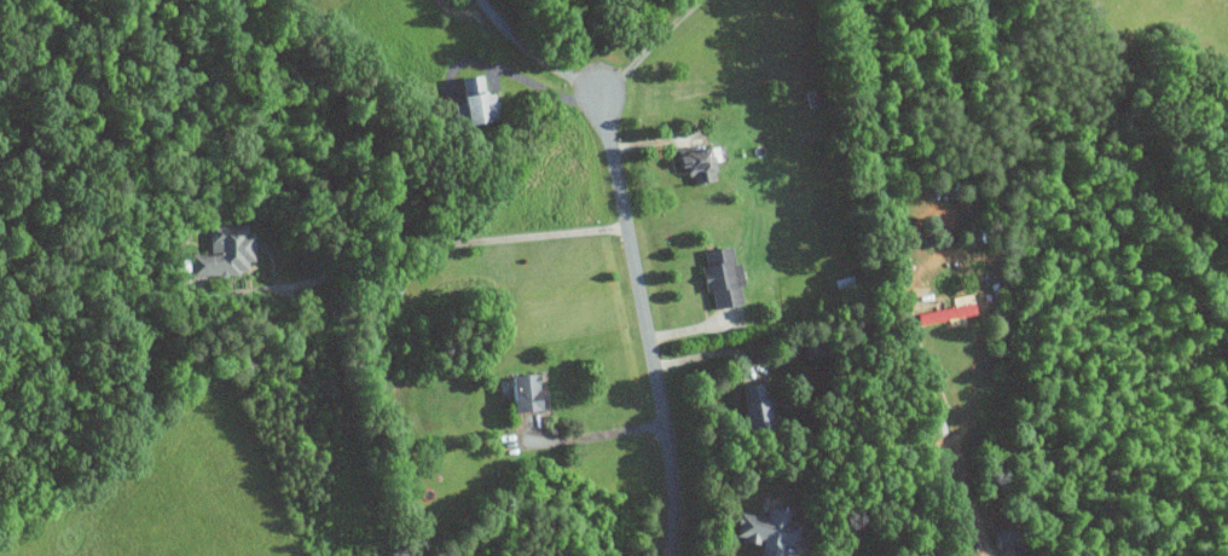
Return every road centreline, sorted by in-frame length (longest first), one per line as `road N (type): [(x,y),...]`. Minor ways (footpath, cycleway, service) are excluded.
road 1 (residential): [(673,555),(677,522),(601,91)]

